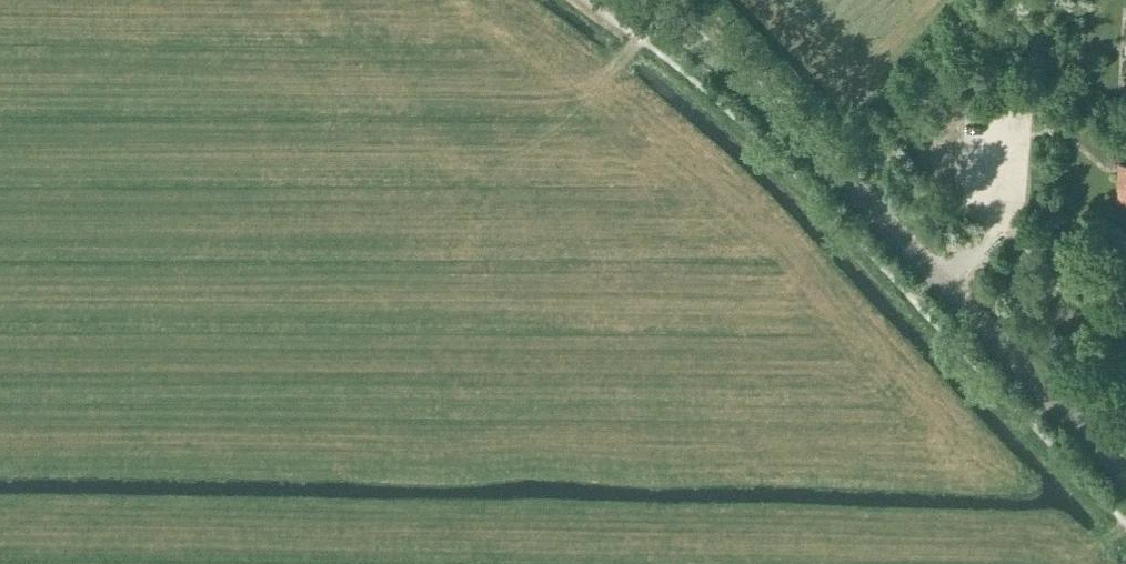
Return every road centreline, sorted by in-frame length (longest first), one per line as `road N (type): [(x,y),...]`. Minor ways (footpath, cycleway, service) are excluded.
road 1 (tertiary): [(1125,475),(779,112),(642,0)]

